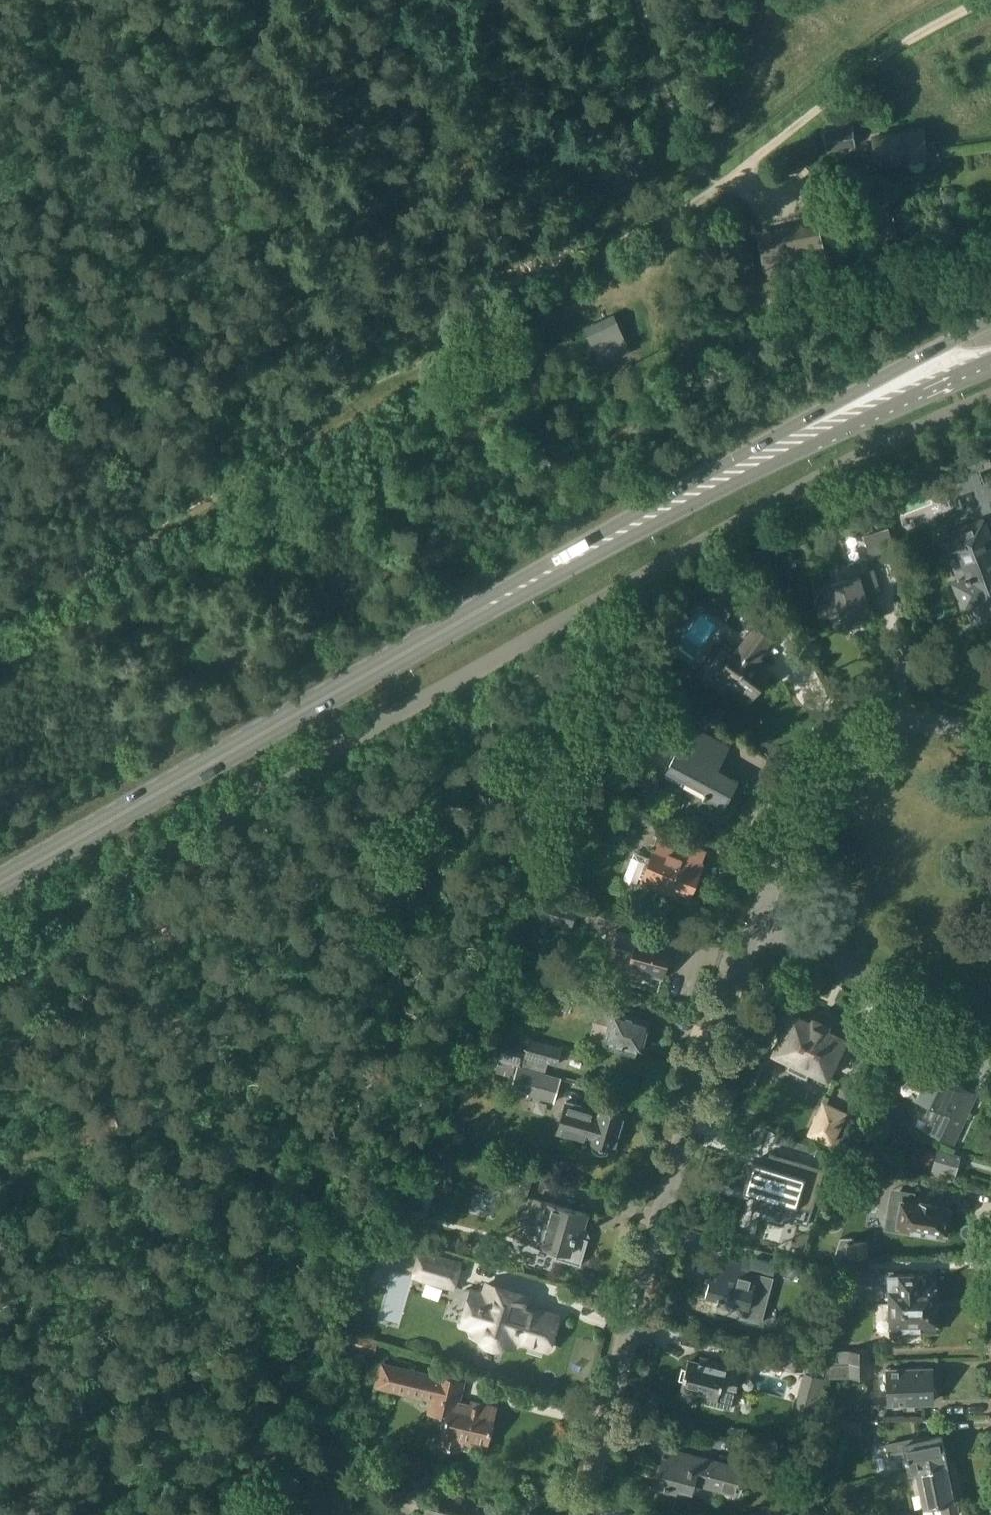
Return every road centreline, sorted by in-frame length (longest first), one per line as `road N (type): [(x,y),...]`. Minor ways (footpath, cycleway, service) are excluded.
road 1 (track): [(0,636),(985,0)]
road 2 (unclassified): [(0,920),(828,467),(990,399)]
road 3 (primary): [(0,884),(818,426)]
road 4 (residential): [(589,1514),(676,1178),(759,932)]
road 5 (residential): [(759,932),(859,742),(882,728),(916,723),(990,734)]
road 6 (residential): [(990,1035),(759,932)]
road 7 (primary): [(990,321),(818,426)]
road 8 (track): [(690,187),(648,0)]
road 9 (primary): [(818,426),(990,358)]

